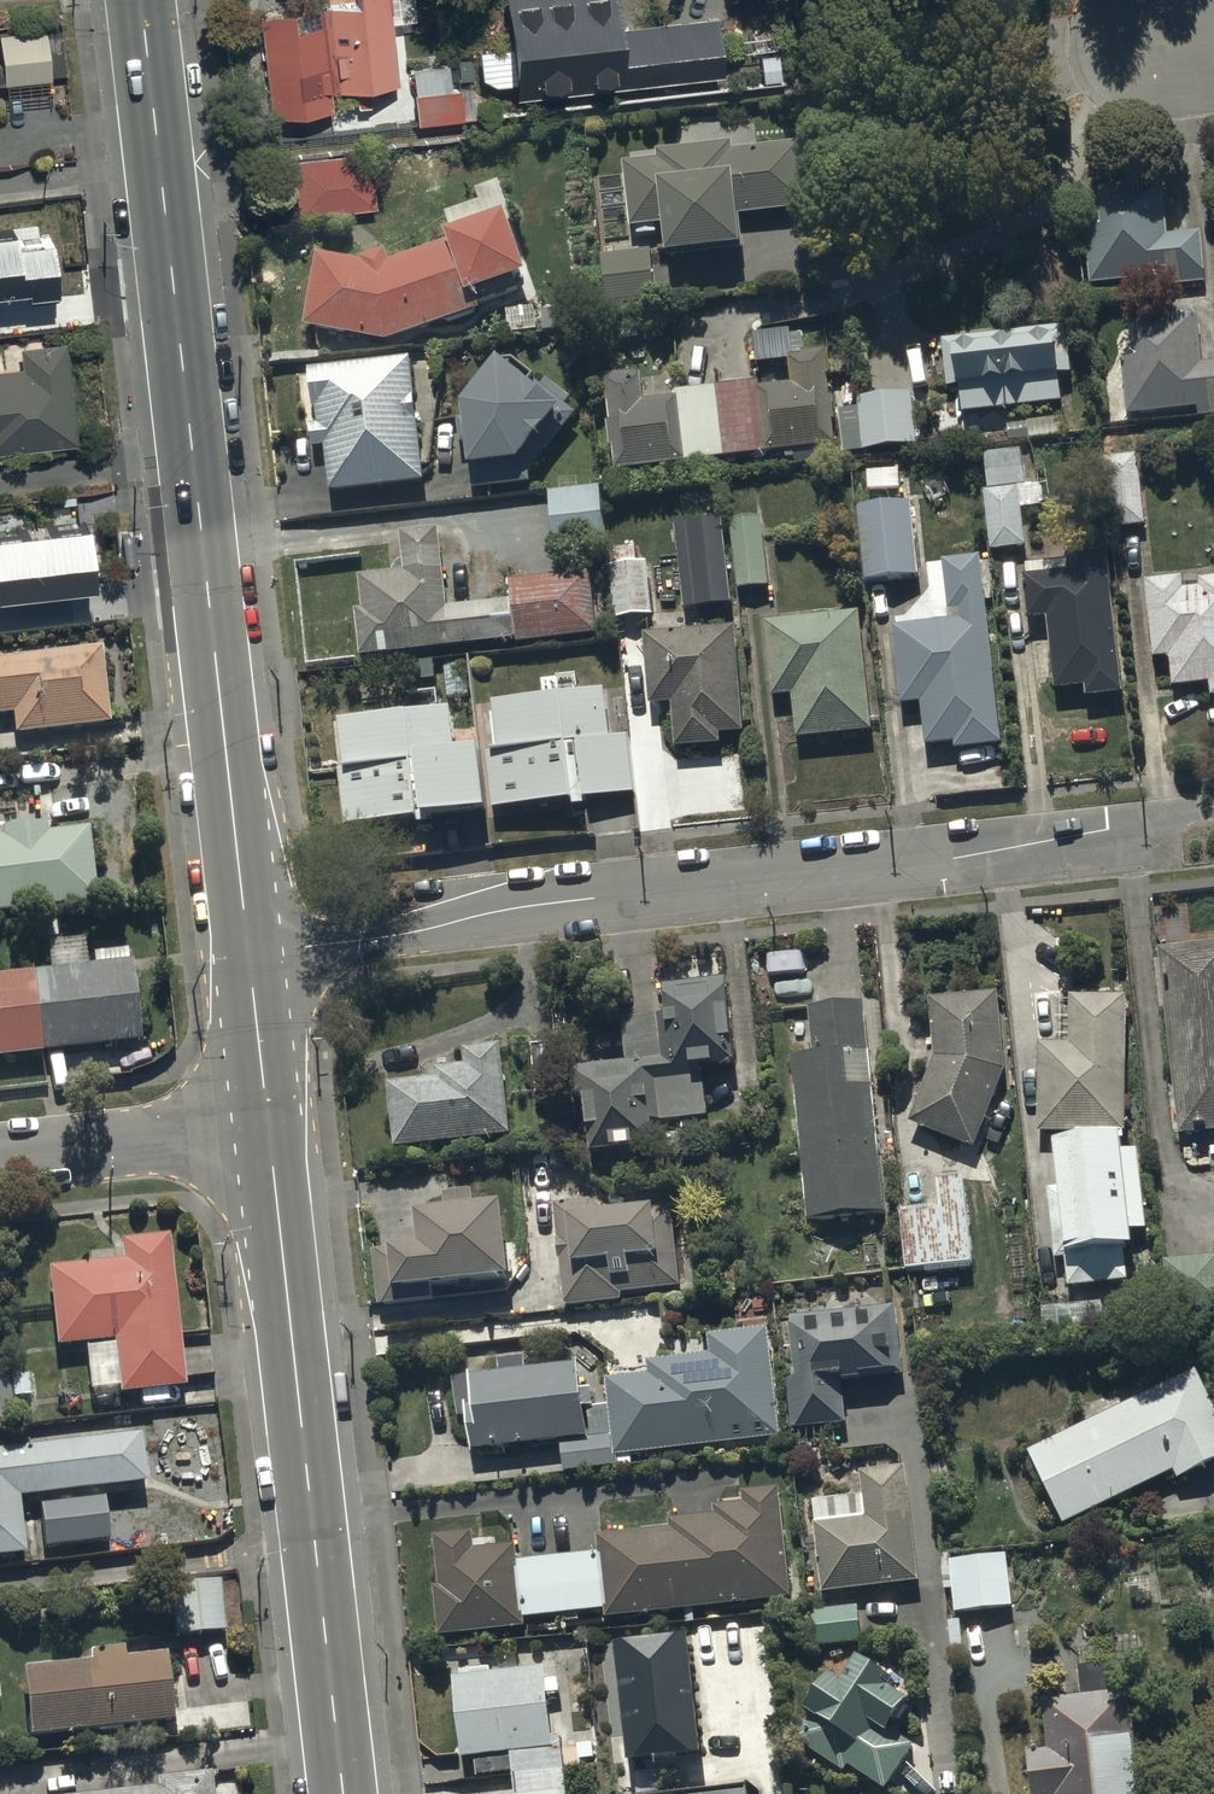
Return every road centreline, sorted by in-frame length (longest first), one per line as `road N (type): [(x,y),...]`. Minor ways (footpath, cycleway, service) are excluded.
road 1 (residential): [(249,952),(362,941),(493,912),(956,858),(1213,806)]
road 2 (tertiary): [(249,952),(197,456)]
road 3 (tertiary): [(197,456),(142,0)]
road 4 (tertiary): [(316,1545),(268,1126)]
road 5 (residential): [(0,1587),(316,1545)]
road 6 (residential): [(268,1126),(0,1157)]
road 7 (tertiary): [(343,1793),(316,1545)]
road 8 (residential): [(0,477),(197,456)]
road 9 (tertiary): [(268,1126),(249,952)]

